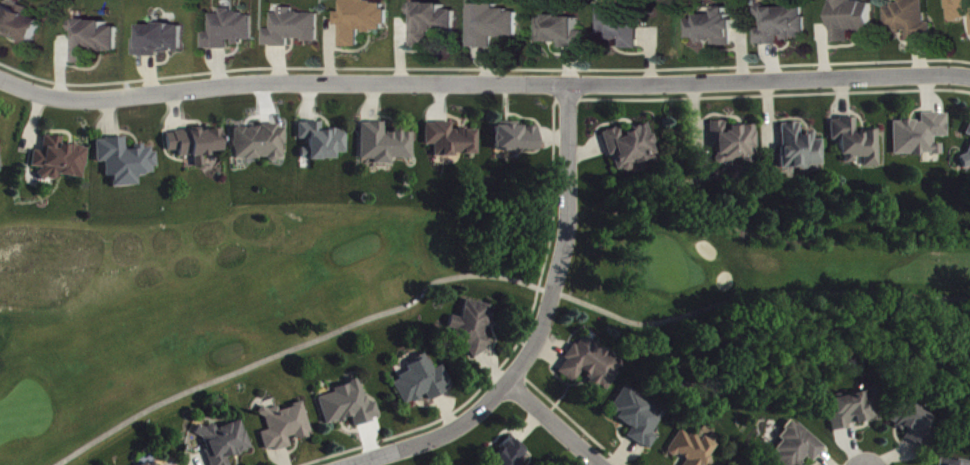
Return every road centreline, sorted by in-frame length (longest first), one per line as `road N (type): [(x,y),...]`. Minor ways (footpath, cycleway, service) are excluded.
road 1 (residential): [(0,78),(44,97),(112,100),(242,82),(969,80)]
road 2 (residential): [(359,464),(453,432),(484,408),(537,342),(569,229),(571,85)]
road 3 (residential): [(509,381),(604,464)]

